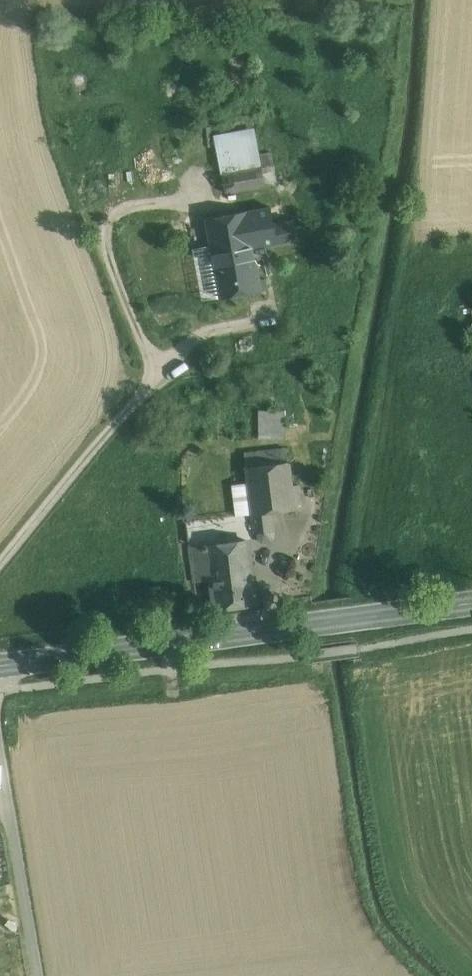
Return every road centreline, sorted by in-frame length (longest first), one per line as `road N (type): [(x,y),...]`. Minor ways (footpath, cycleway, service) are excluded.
road 1 (secondary): [(0,663),(471,603)]
road 2 (unclassified): [(0,761),(38,975)]

